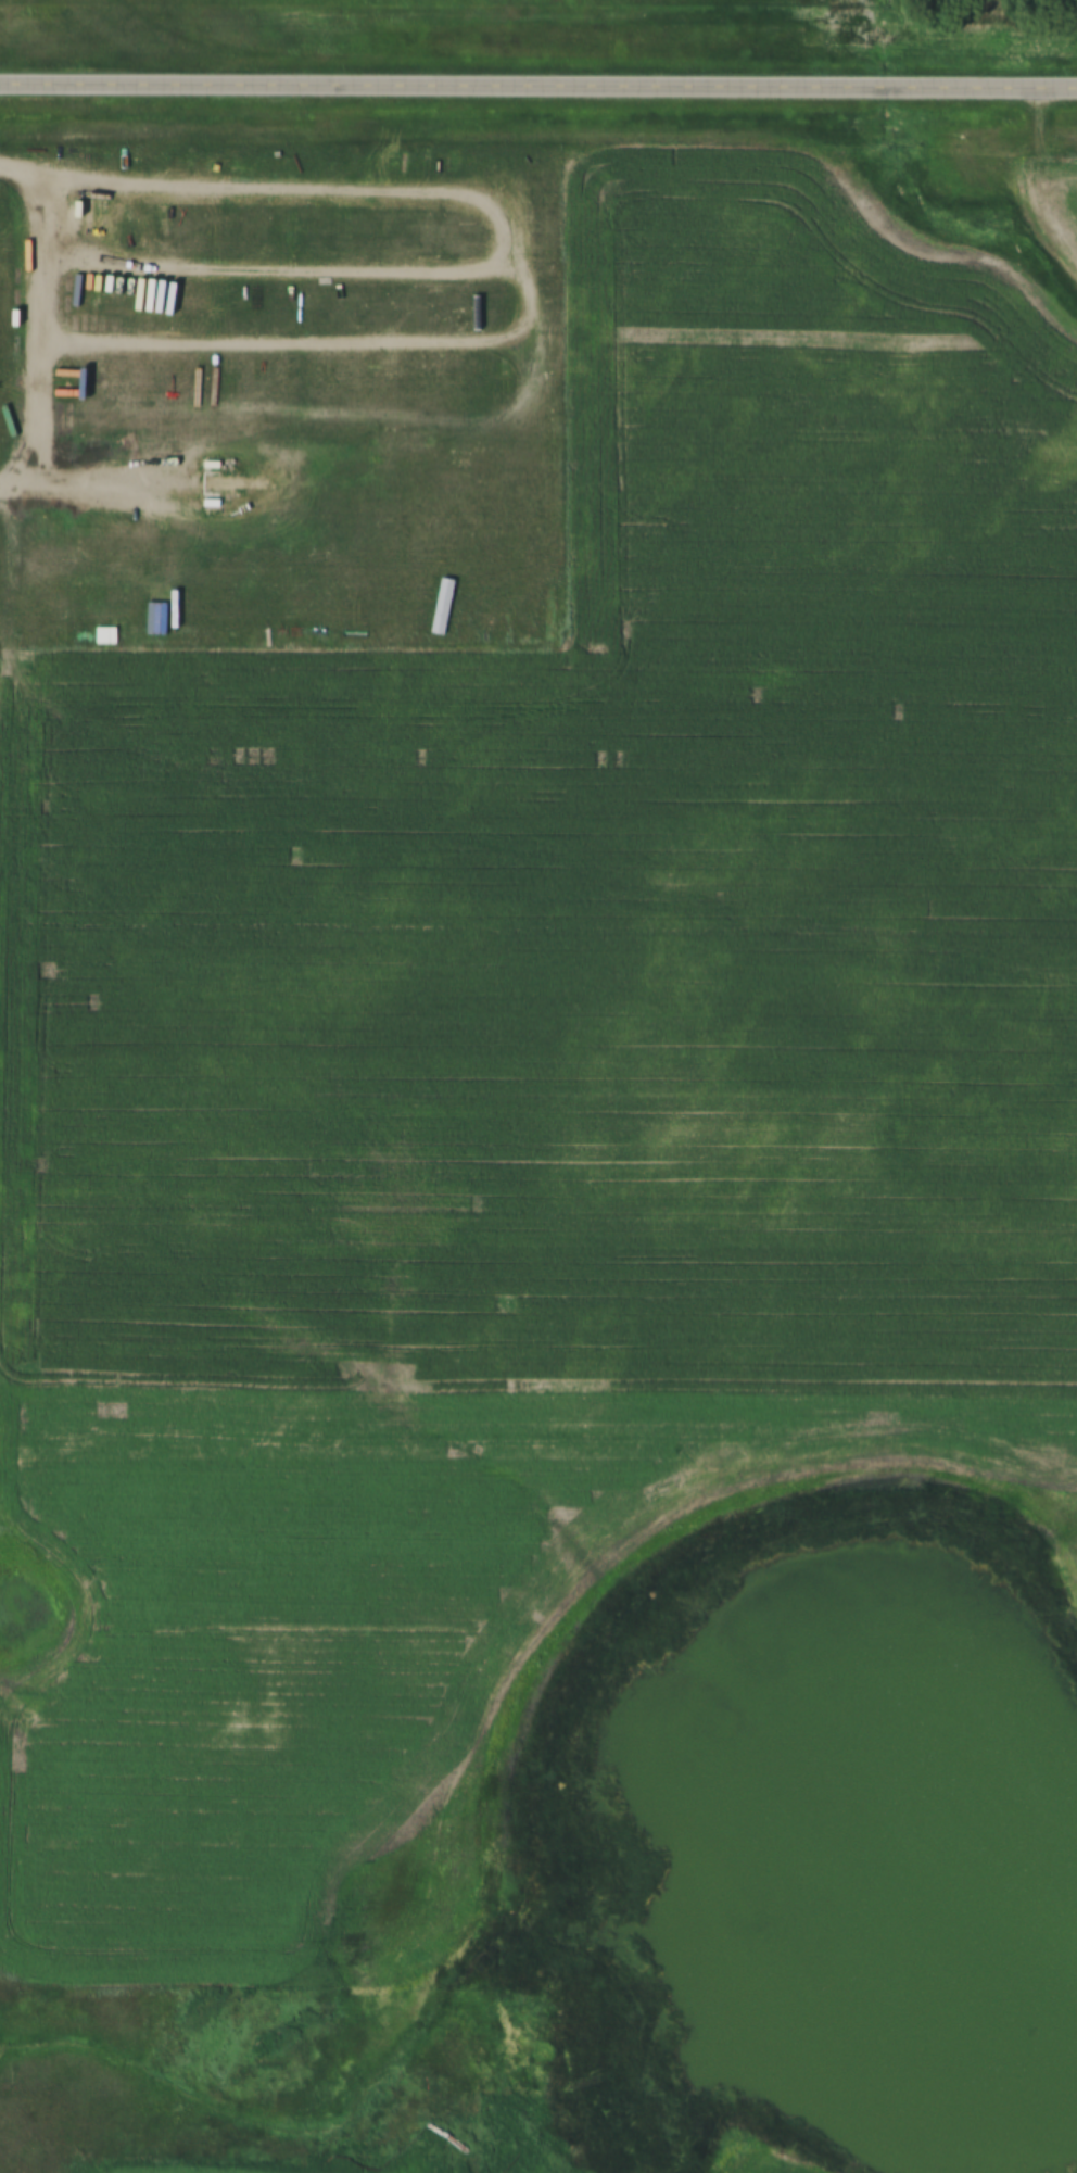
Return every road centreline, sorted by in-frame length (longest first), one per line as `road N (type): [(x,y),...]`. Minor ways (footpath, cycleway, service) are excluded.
road 1 (secondary): [(1076,88),(0,86)]

